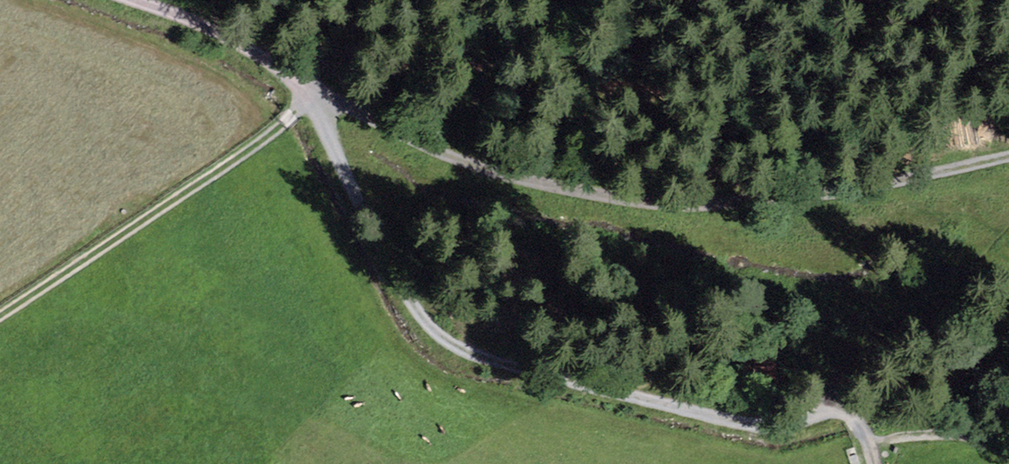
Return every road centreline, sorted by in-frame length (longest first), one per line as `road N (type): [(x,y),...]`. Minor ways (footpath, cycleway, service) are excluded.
road 1 (track): [(140,0),(243,45),(305,94),(400,284),(459,351),(722,423),(778,429),(855,415)]
road 2 (track): [(0,308),(305,94)]
road 3 (track): [(676,207),(1008,153)]
road 4 (track): [(870,443),(958,434),(1008,456)]

